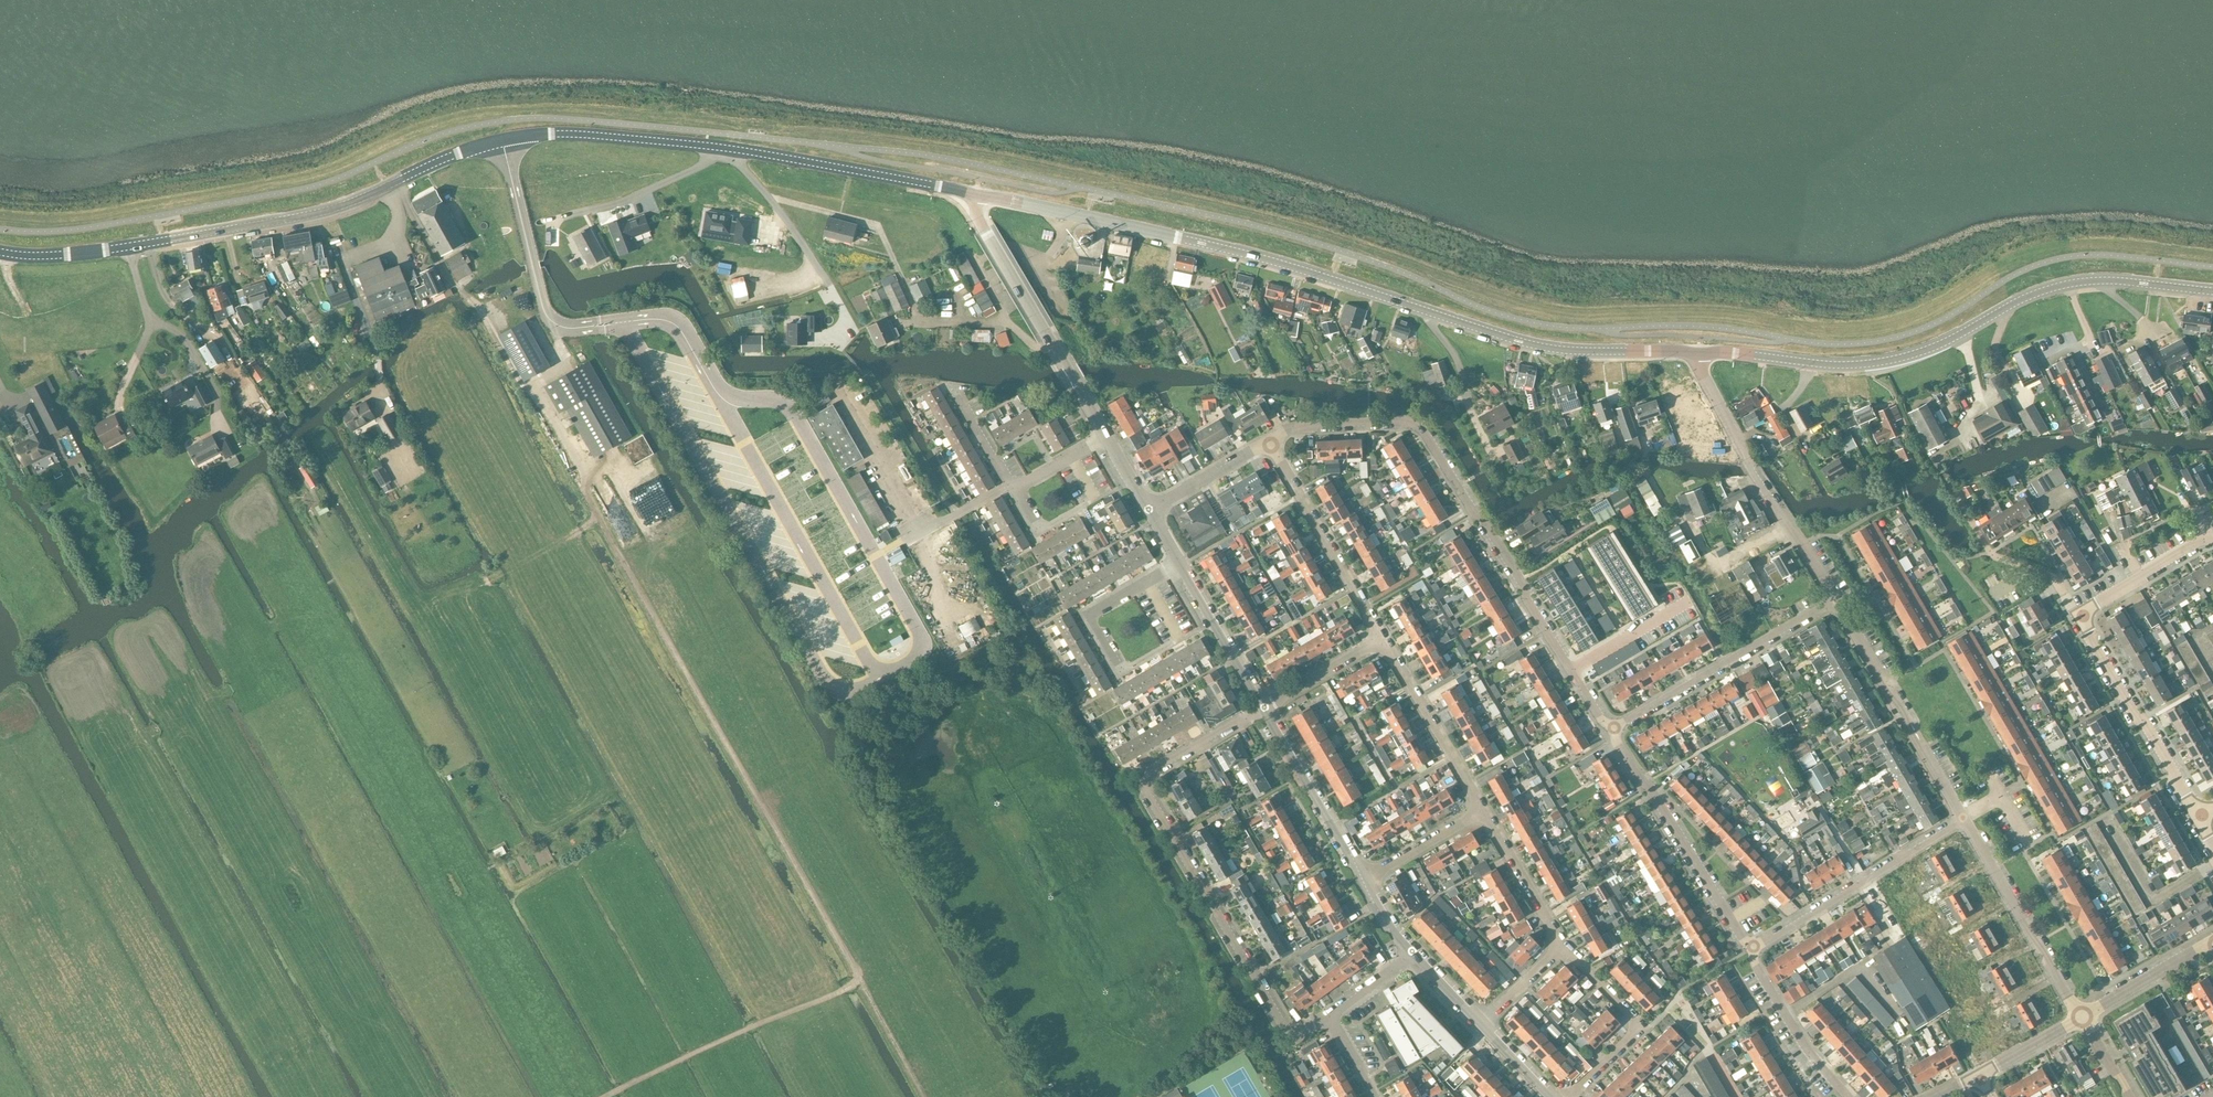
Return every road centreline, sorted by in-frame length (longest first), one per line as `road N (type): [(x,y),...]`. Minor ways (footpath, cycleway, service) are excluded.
road 1 (tertiary): [(974,195),(1251,255),(1540,347),(1700,353)]
road 2 (tertiary): [(728,148),(587,134),(502,139),(318,213),(88,252),(0,252)]
road 3 (track): [(924,1096),(599,518),(580,529)]
road 4 (tertiary): [(1700,353),(1863,364),(1933,347),(2067,284),(2212,290)]
road 5 (residential): [(1608,729),(1419,425),(1294,427),(1268,443)]
road 6 (residential): [(1294,1031),(1281,1022),(1139,777),(1264,706)]
road 7 (track): [(859,979),(605,1096)]
road 8 (tertiary): [(1106,438),(980,222),(974,195)]
road 9 (residential): [(1211,621),(1121,669),(1091,618),(1180,566)]
road 10 (residential): [(1750,950),(1608,729)]
road 11 (residential): [(1833,601),(1608,729)]
road 12 (residential): [(1833,601),(1754,476),(1704,378)]
road 13 (residential): [(1964,820),(1833,601)]
road 14 (tertiary): [(974,195),(728,148)]
road 15 (residential): [(1750,950),(1964,820)]
road 16 (residential): [(2198,820),(2081,619)]
road 17 (residential): [(2082,1018),(1964,820)]
road 18 (residential): [(1380,637),(1268,443)]
road 19 (residential): [(1566,1096),(1634,1027),(1561,945)]
road 20 (residential): [(1484,811),(1380,637)]
road 21 (tertiary): [(1364,880),(1264,706)]
road 22 (residential): [(728,148),(626,200),(544,221)]
road 23 (residential): [(1846,1096),(1784,1015),(1750,950)]
road 24 (residential): [(830,282),(728,148)]
road 25 (residential): [(2081,619),(2201,539),(2212,539)]
road 26 (residential): [(1561,945),(1484,811)]
road 27 (tertiary): [(2082,1018),(2212,943)]
road 28 (residential): [(1364,880),(1484,811)]
road 29 (residential): [(1268,443),(1148,510)]
road 30 (residential): [(1264,706),(1380,637)]

